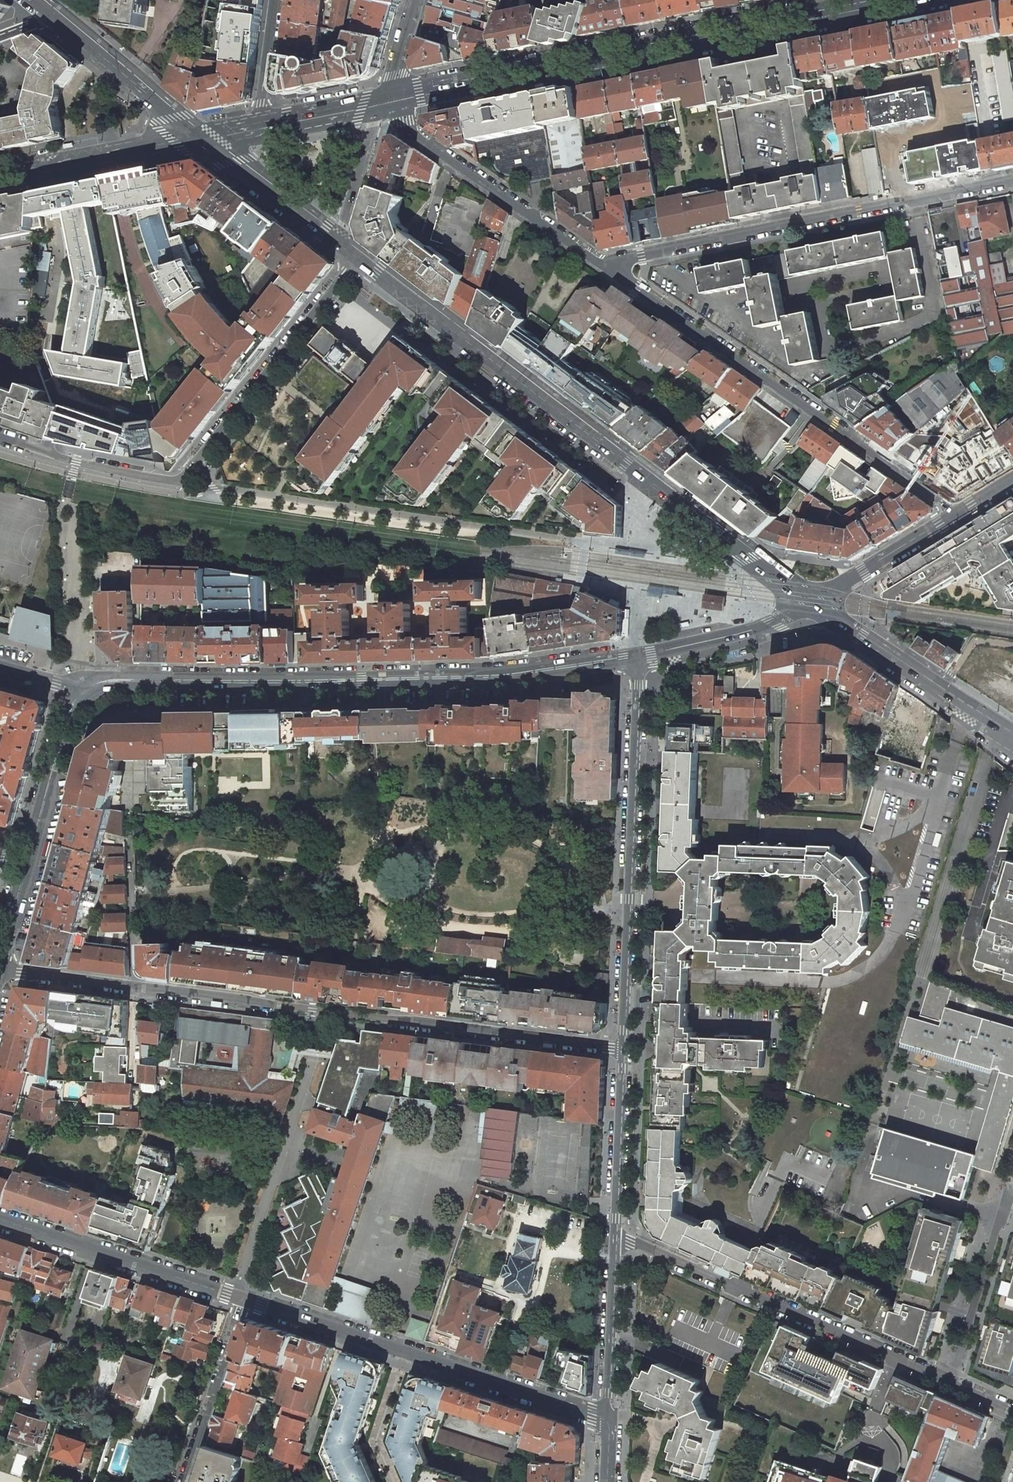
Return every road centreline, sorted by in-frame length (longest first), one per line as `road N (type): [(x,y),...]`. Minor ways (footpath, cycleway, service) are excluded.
road 1 (secondary): [(355,257),(810,603)]
road 2 (tertiary): [(82,692),(114,680),(507,675),(638,655)]
road 3 (residential): [(134,988),(624,1052)]
road 4 (secondary): [(855,0),(388,92)]
road 5 (residential): [(355,257),(179,480),(76,462),(0,437)]
road 6 (residential): [(610,270),(958,513)]
road 7 (residential): [(610,270),(618,260),(1012,180)]
road 8 (residential): [(638,655),(624,1052)]
road 9 (residential): [(242,1299),(609,1421)]
road 10 (residential): [(948,1382),(638,1242),(616,1242)]
road 11 (residential): [(388,92),(418,137),(610,270)]
road 12 (tertiary): [(0,966),(67,717),(82,692)]
road 13 (residential): [(0,1220),(242,1299)]
road 14 (secondary): [(810,603),(1012,743)]
road 15 (residential): [(948,1382),(1011,1180)]
road 16 (secondary): [(192,133),(0,168)]
road 17 (residential): [(184,1481),(242,1299)]
road 18 (residential): [(624,1052),(616,1242)]
road 19 (secondary): [(51,17),(192,133)]
road 20 (tertiary): [(638,655),(760,631),(810,603)]
road 21 (residential): [(616,1242),(609,1421)]
road 22 (secondary): [(810,603),(958,513)]
road 23 (secondary): [(202,141),(335,241)]
road 24 (residential): [(388,92),(335,241)]
road 25 (residential): [(134,988),(130,837)]
road 26 (residential): [(0,969),(134,988)]
road 27 (secondary): [(388,92),(260,119)]

